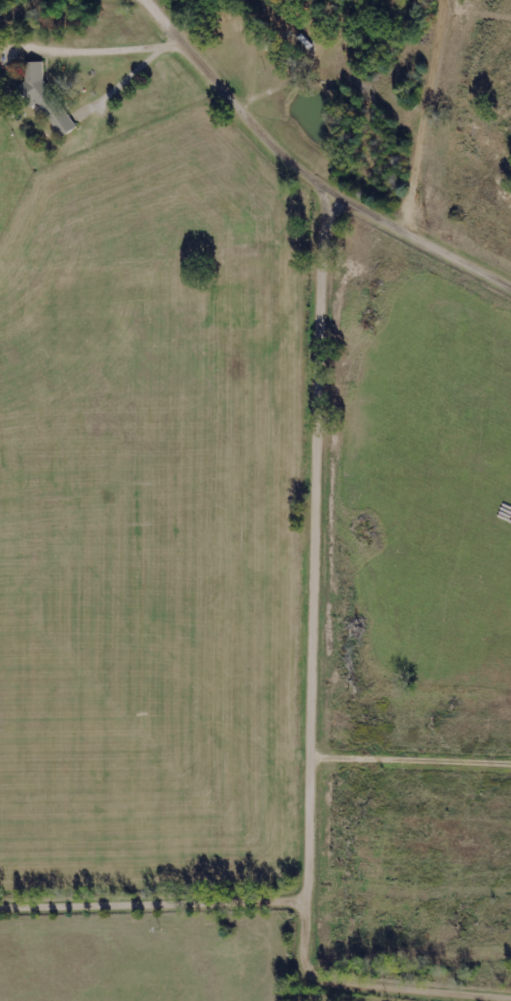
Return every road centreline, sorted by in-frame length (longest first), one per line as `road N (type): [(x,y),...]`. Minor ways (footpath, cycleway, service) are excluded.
road 1 (residential): [(311,926),(334,193)]
road 2 (residential): [(0,908),(292,903),(308,915),(314,970),(327,986),(484,1000)]
road 3 (residential): [(510,284),(334,193),(266,134),(152,0)]

